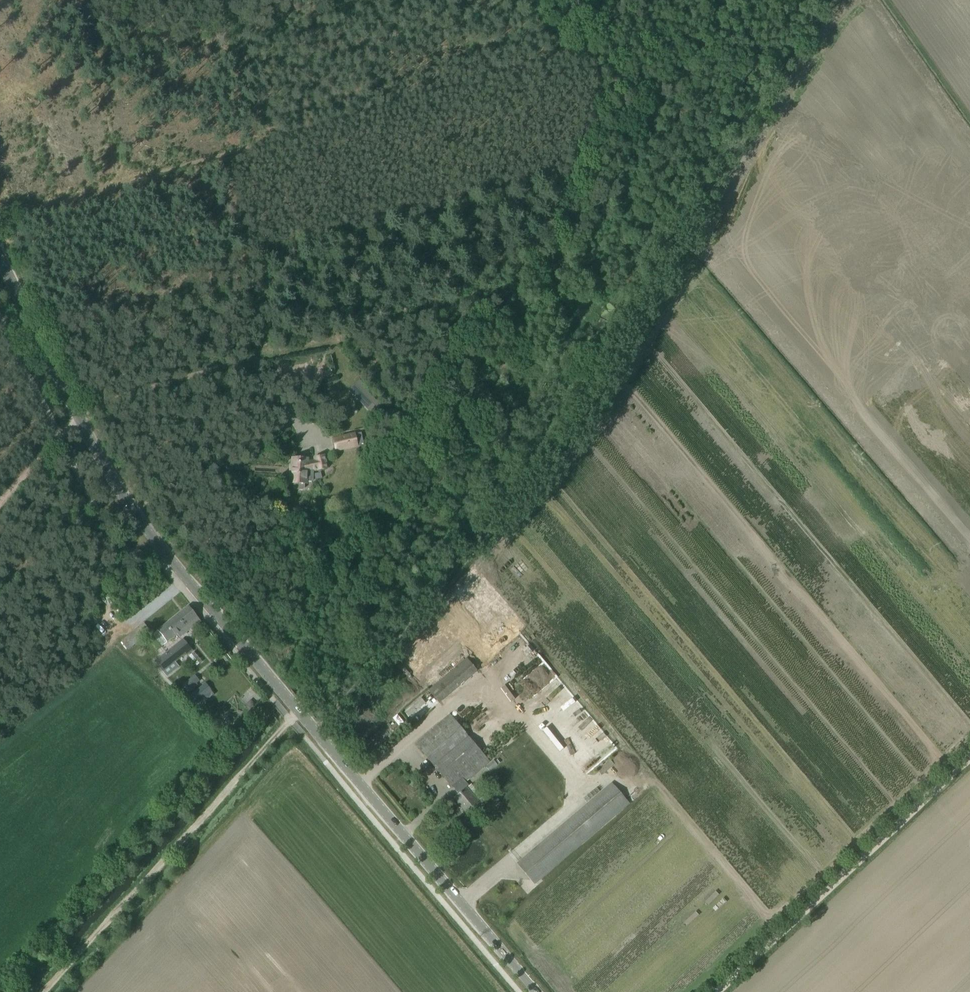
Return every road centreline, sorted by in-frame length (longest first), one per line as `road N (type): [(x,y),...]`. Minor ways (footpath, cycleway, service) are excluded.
road 1 (tertiary): [(536,991),(115,486),(0,259)]
road 2 (track): [(830,0),(810,21),(580,409),(315,731)]
road 3 (track): [(44,991),(291,721)]
road 4 (track): [(268,141),(551,62),(561,40),(537,0)]
road 5 (track): [(719,991),(969,753)]
road 6 (track): [(268,141),(0,217)]
road 7 (track): [(220,0),(268,141)]

